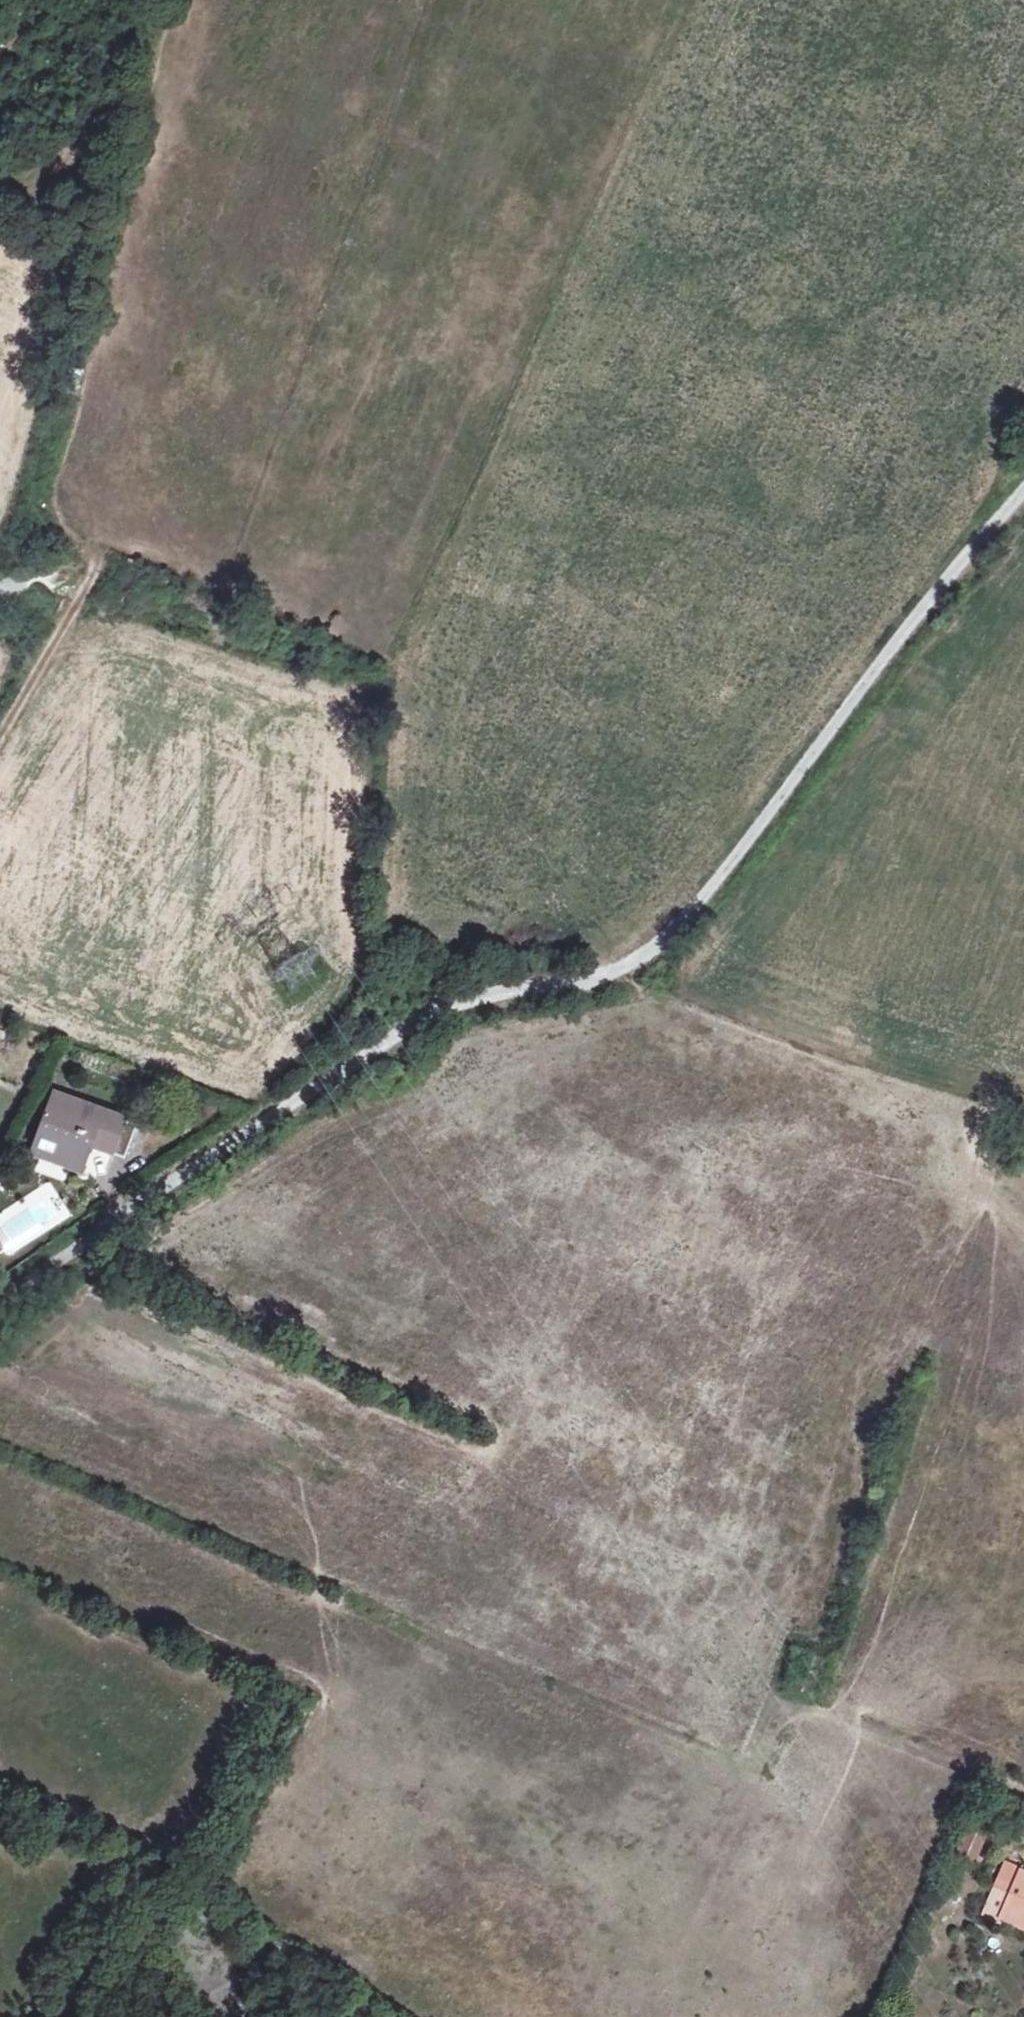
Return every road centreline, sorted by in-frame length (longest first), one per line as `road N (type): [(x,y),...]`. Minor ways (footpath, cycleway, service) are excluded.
road 1 (track): [(0,731),(97,567)]

